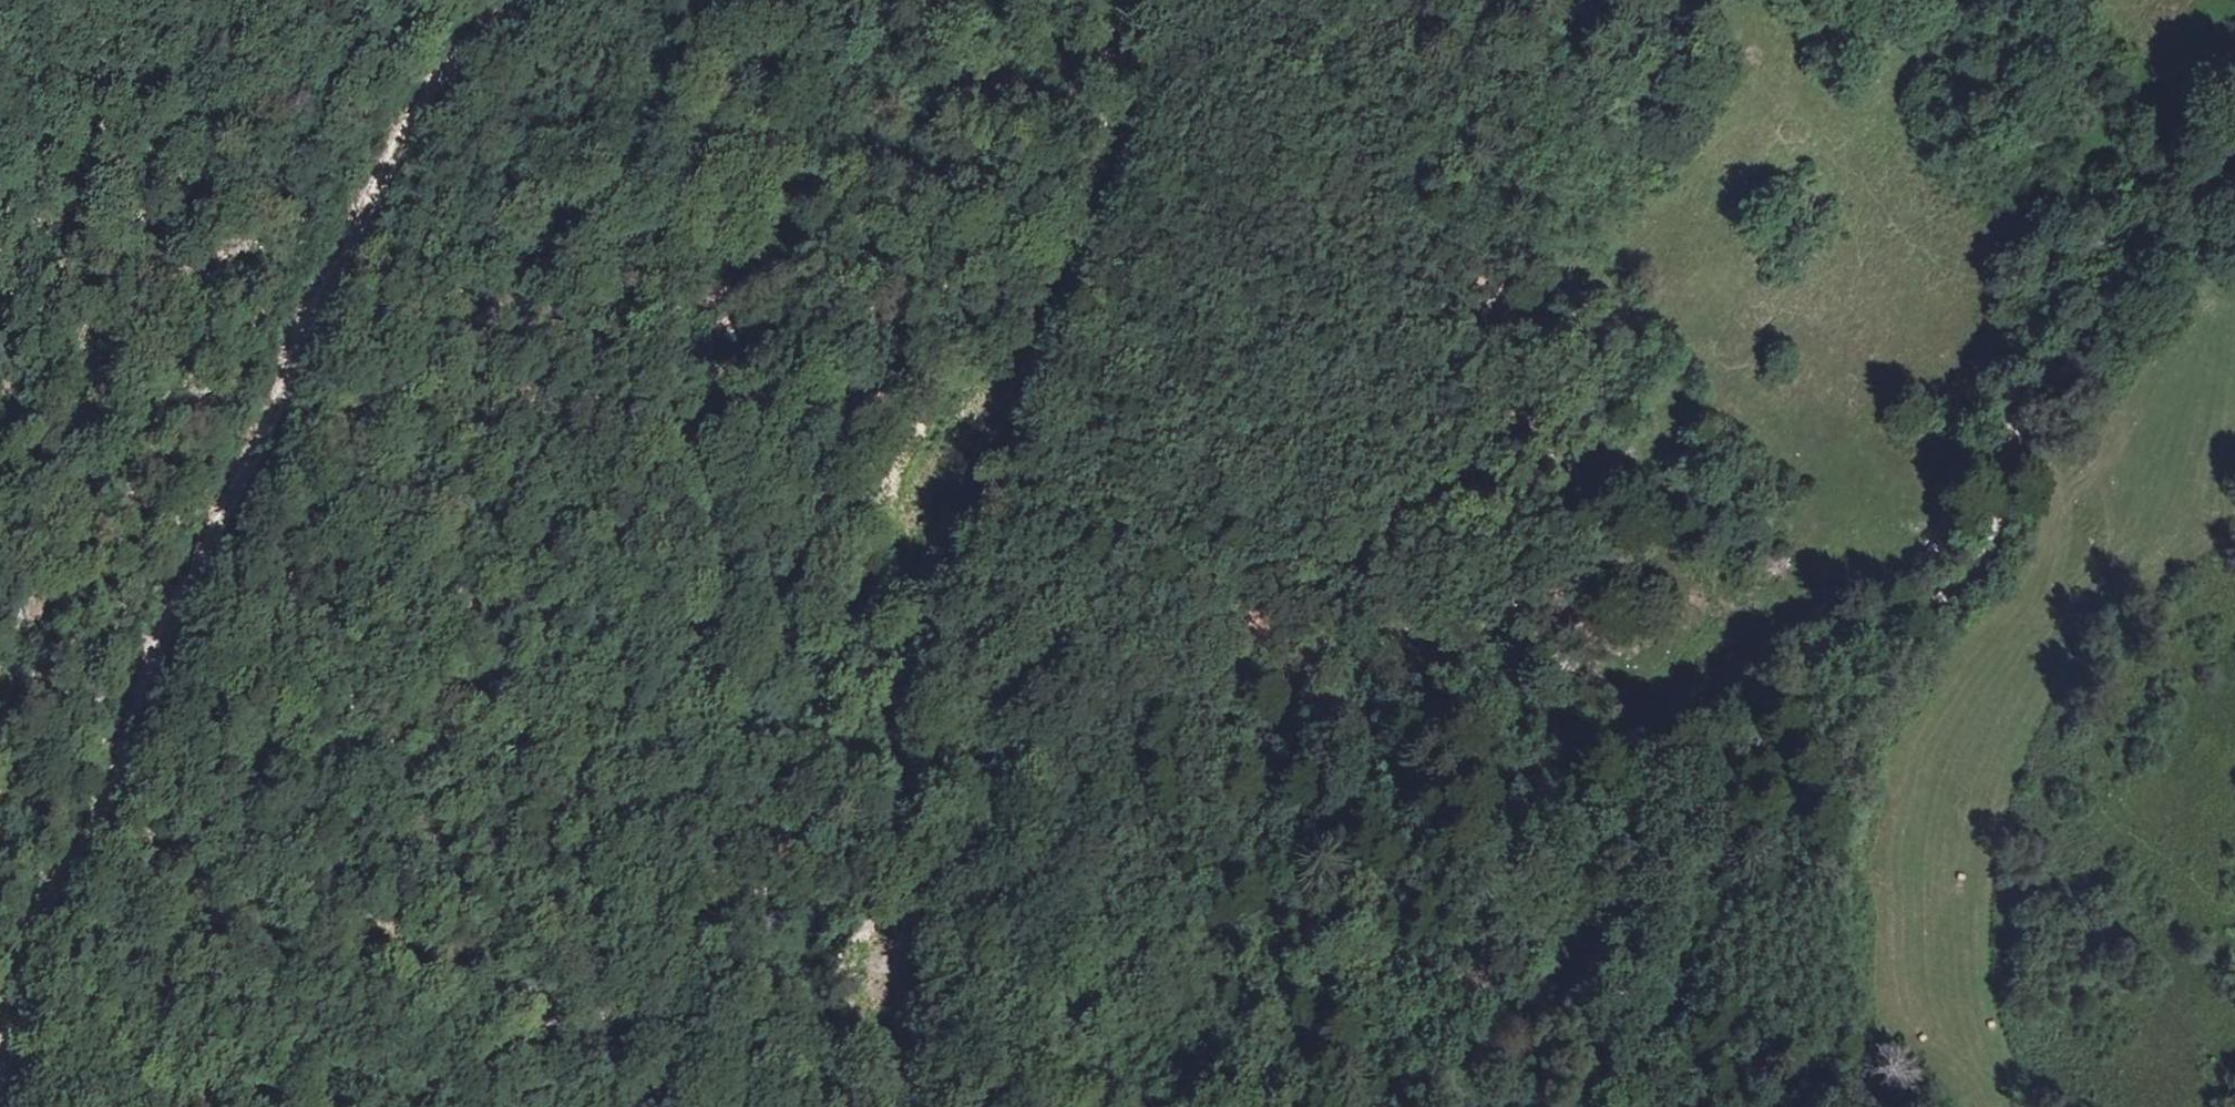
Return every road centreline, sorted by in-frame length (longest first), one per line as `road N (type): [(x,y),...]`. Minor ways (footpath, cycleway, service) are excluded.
road 1 (track): [(17,1106),(33,927),(93,834),(190,586),(351,250),(502,0)]
road 2 (track): [(1629,1106),(1619,1022),(1639,931),(1771,731),(1991,553),(2017,425),(2059,345),(2165,245),(2234,161)]
road 3 (track): [(1127,0),(1114,192),(991,422),(905,646),(902,1106)]

